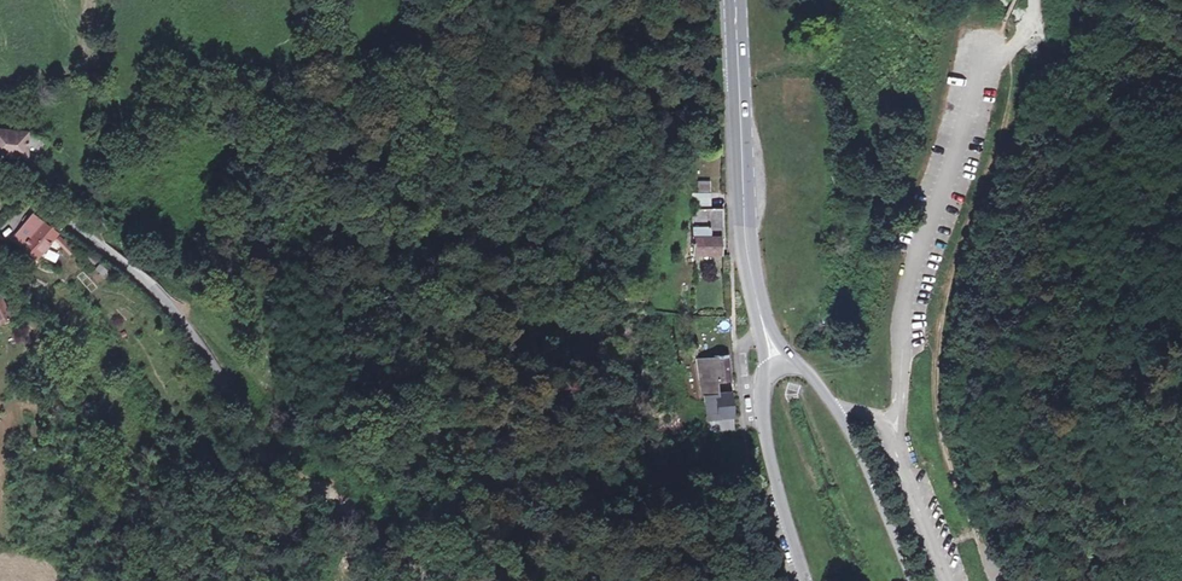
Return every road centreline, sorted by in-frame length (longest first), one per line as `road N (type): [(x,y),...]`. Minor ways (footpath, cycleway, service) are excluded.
road 1 (tertiary): [(0,180),(95,233),(169,298),(267,457),(318,495),(406,580)]
road 2 (secondary): [(735,0),(751,277)]
road 3 (secondary): [(912,580),(853,441),(804,368)]
road 4 (secondary): [(762,380),(777,494),(805,580)]

